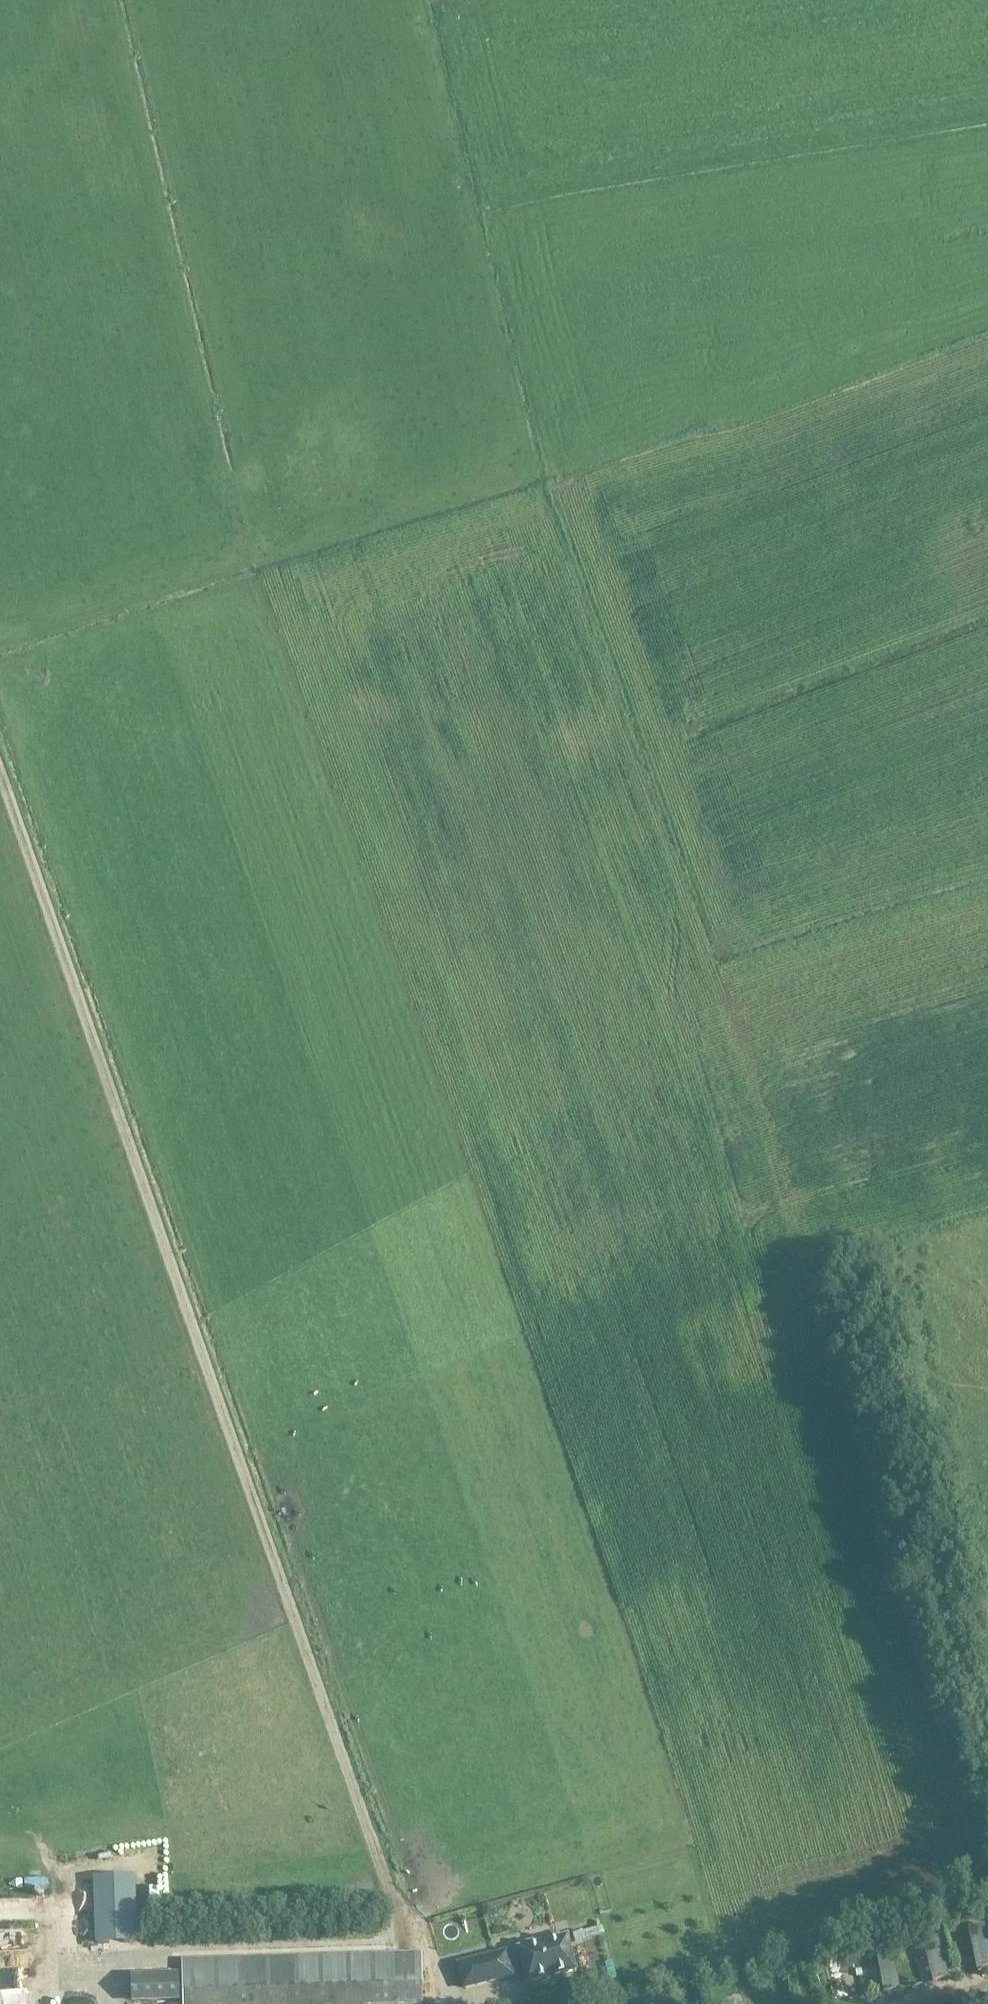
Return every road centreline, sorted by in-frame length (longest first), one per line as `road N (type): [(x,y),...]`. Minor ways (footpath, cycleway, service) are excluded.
road 1 (track): [(428,1950),(395,1901),(0,785)]

